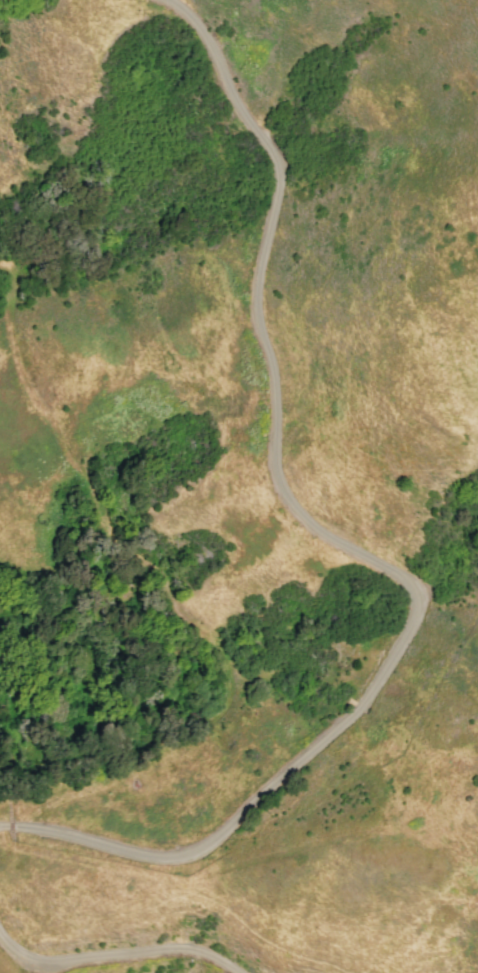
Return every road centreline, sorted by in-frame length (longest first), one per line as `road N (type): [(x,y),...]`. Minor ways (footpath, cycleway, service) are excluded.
road 1 (residential): [(170,0),(214,49),(234,104),(279,171),(255,276),(254,319),(274,393),(271,461),(282,492),(318,531),(409,581),(421,601),(411,628),(340,723),(206,845),(167,857),(0,827)]
road 2 (track): [(0,264),(8,270),(7,333),(29,394),(67,434),(92,491),(184,596),(232,688),(223,720),(177,752),(74,790),(23,831)]
road 3 (residential): [(0,936),(36,961),(174,948),(241,972)]

